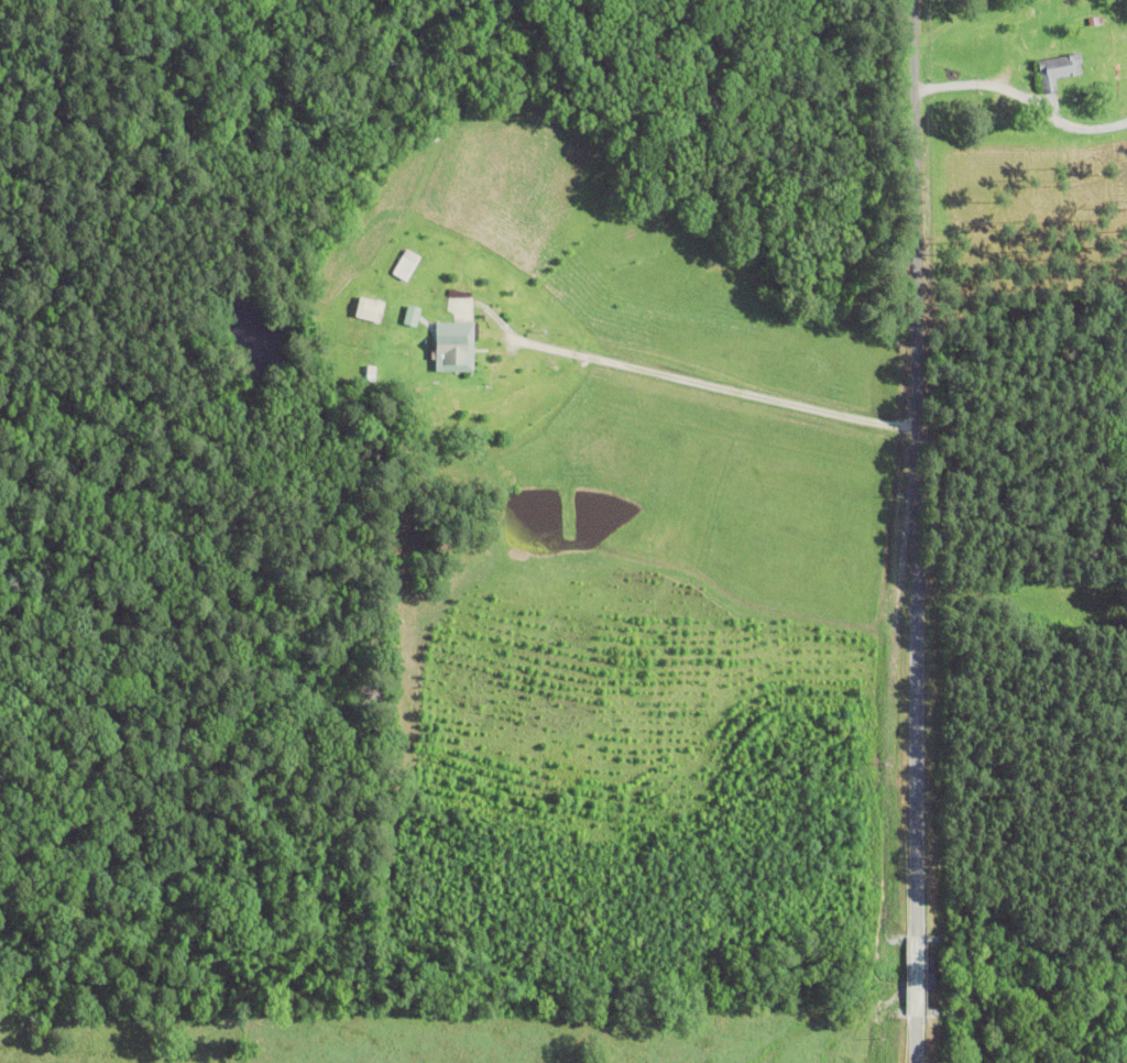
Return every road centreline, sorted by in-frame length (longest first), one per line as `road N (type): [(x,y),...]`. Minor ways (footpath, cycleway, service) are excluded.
road 1 (residential): [(918,1062),(914,0)]

